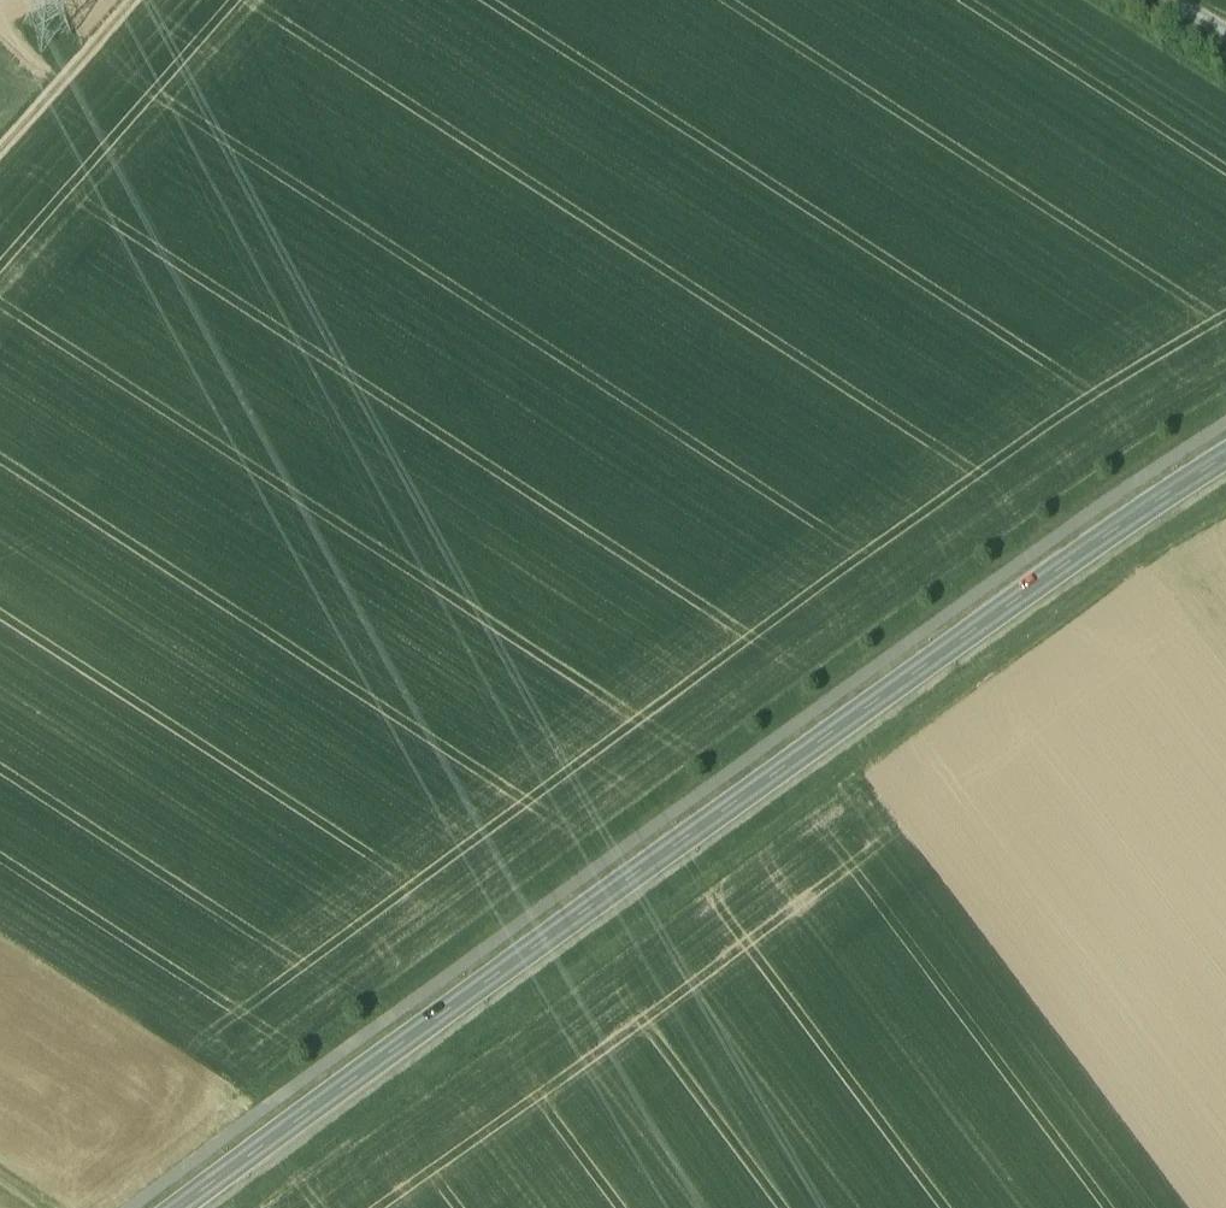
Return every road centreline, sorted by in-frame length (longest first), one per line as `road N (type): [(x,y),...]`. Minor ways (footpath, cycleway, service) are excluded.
road 1 (secondary): [(1225,458),(803,753),(179,1207)]
road 2 (track): [(0,183),(160,0)]

